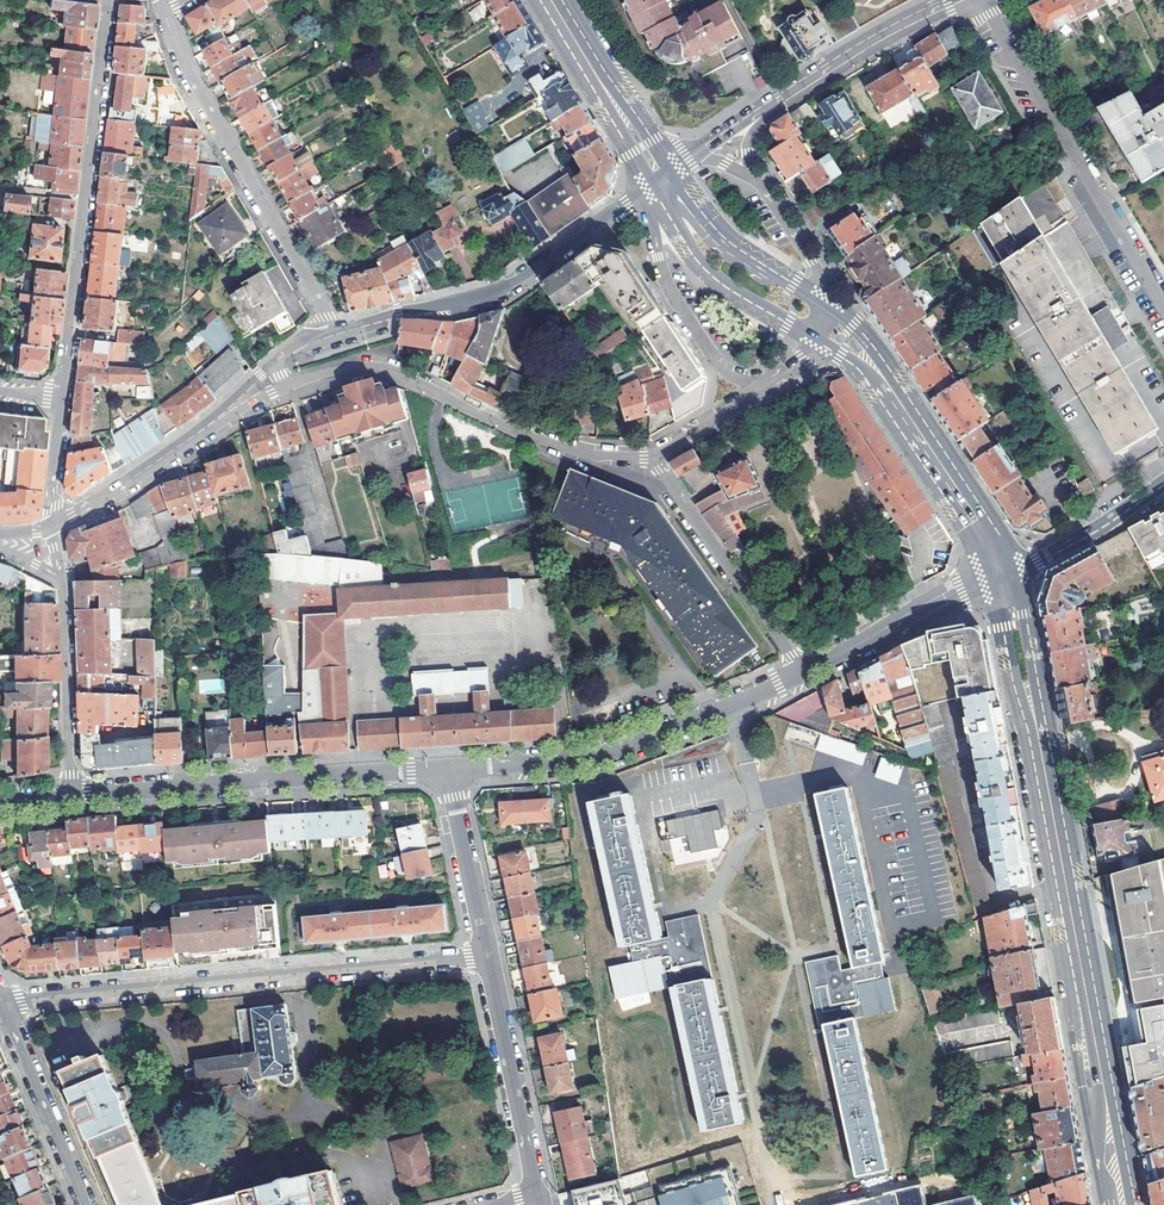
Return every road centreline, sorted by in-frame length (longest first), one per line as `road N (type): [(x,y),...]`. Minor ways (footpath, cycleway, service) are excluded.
road 1 (secondary): [(1102,1083),(1005,576)]
road 2 (residential): [(1,1002),(488,956)]
road 3 (residential): [(62,398),(108,0)]
road 4 (residential): [(285,386),(379,367),(546,443),(652,457)]
road 5 (residential): [(448,769),(71,798)]
road 6 (residential): [(803,673),(601,755),(448,769)]
road 7 (residential): [(661,178),(504,287),(330,331)]
road 8 (residential): [(330,331),(189,74),(164,12)]
road 9 (residential): [(980,0),(1163,305)]
road 10 (secondary): [(963,0),(846,58),(661,178)]
road 11 (residential): [(803,673),(652,457)]
road 12 (residential): [(488,956),(538,1196)]
road 13 (secondary): [(882,375),(978,519),(1005,576)]
road 14 (secondary): [(661,178),(672,221),(708,273),(814,340)]
road 15 (residential): [(1005,576),(803,673)]
road 16 (residential): [(71,798),(61,578)]
road 17 (residential): [(87,1204),(1,1002)]
road 18 (secondary): [(829,304),(725,238),(661,178)]
road 19 (secondary): [(551,0),(661,178)]
road 20 (residential): [(652,457),(806,360),(814,340)]
road 21 (residential): [(216,420),(50,526)]
road 22 (residential): [(448,769),(488,956)]
road 23 (secondary): [(1005,576),(1163,481)]
road 24 (residential): [(50,526),(62,398)]
road 25 (secondary): [(1102,1083),(1122,1204)]

